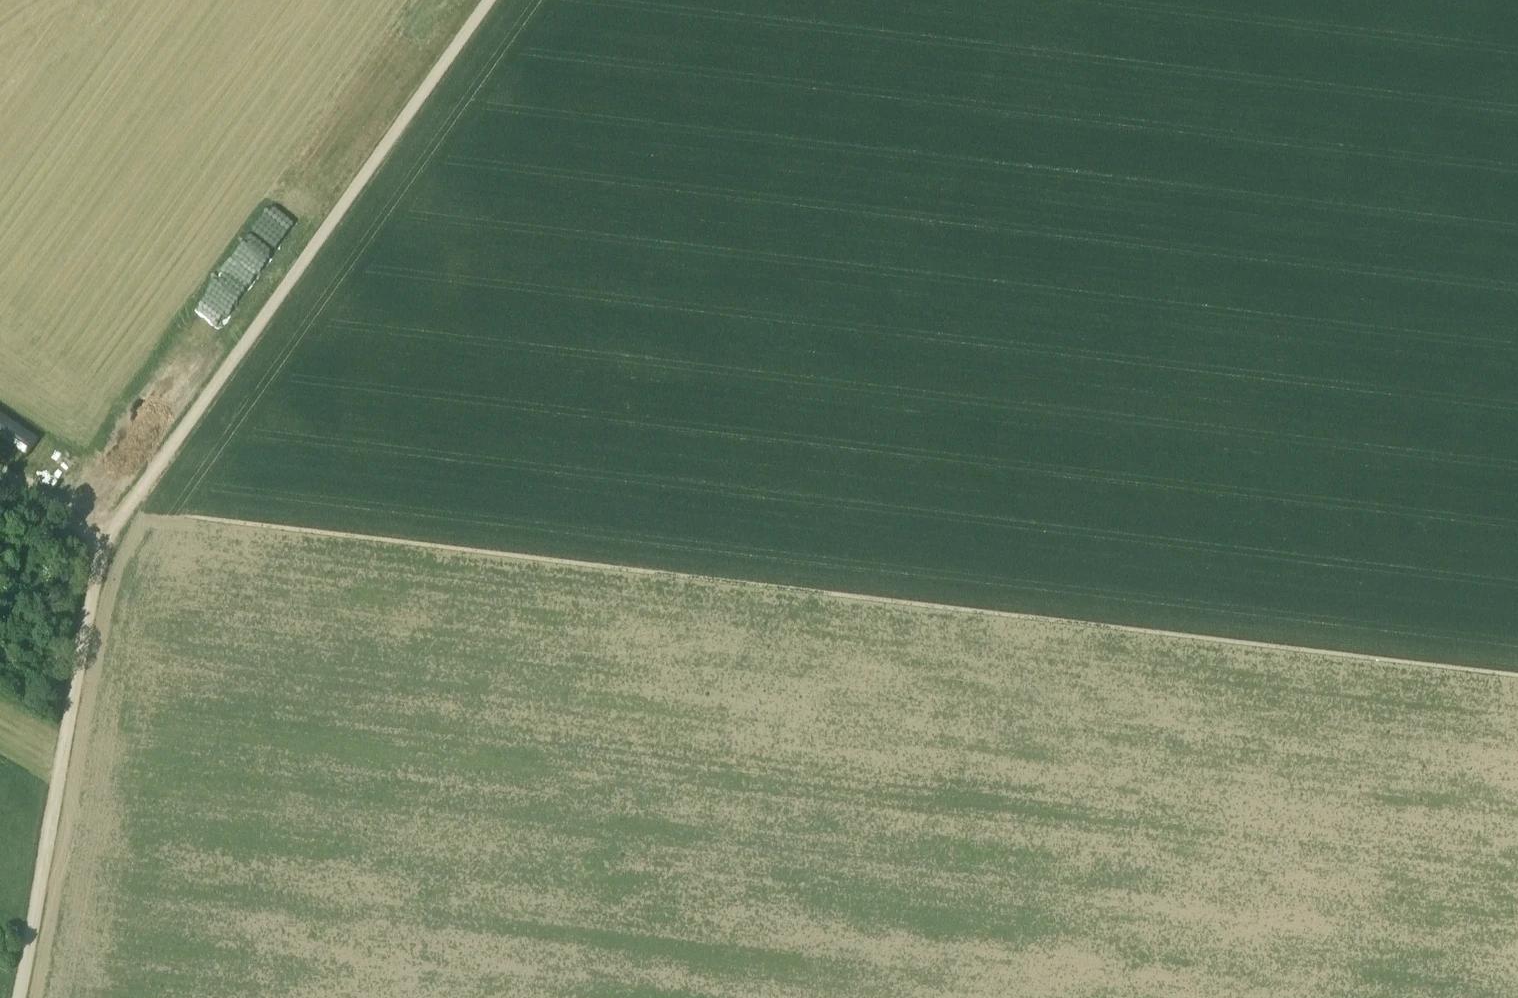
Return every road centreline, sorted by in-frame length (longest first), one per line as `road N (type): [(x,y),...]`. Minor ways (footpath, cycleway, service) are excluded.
road 1 (track): [(20,997),(107,551),(499,0)]
road 2 (track): [(107,551),(0,478)]

